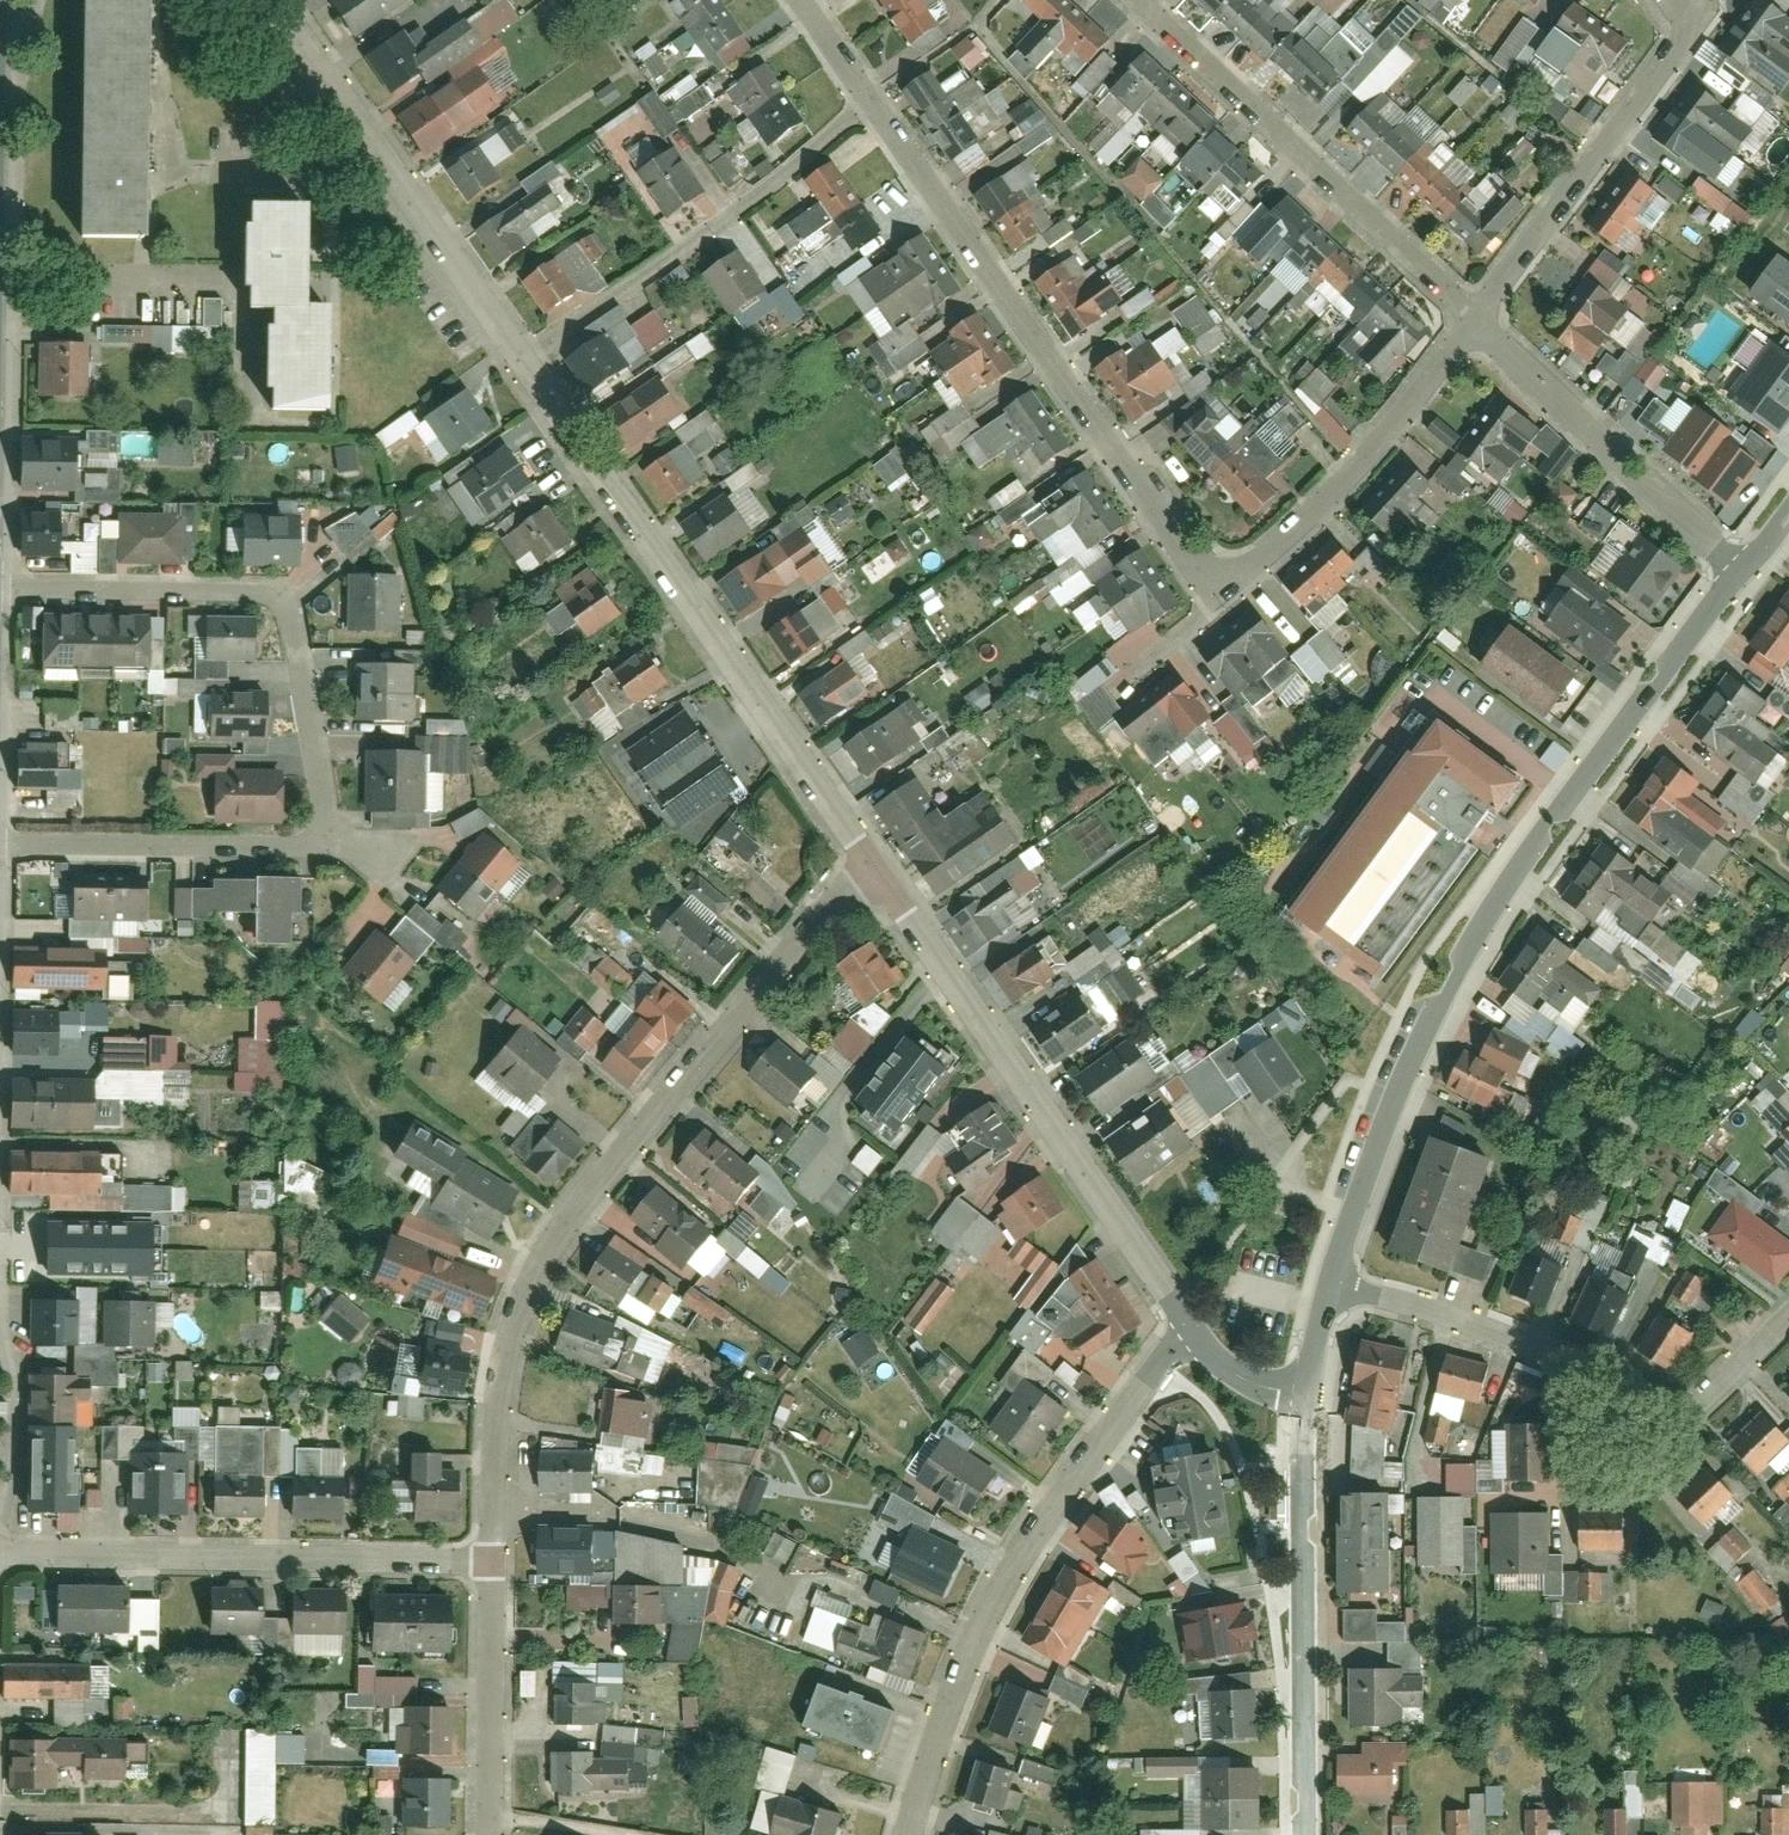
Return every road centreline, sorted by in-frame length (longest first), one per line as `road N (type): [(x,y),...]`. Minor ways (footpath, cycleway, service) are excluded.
road 1 (residential): [(1480,311),(1264,552),(1205,565),(1148,513),(795,0)]
road 2 (residential): [(274,0),(524,371),(888,849)]
road 3 (residential): [(500,1553),(512,1341),(594,1160),(888,849)]
road 4 (residential): [(1740,565),(1415,1024),(1335,1282)]
road 5 (residential): [(908,1834),(976,1630),(1214,1288)]
road 6 (residential): [(0,586),(268,590),(293,602),(335,850)]
road 7 (residential): [(888,849),(1214,1288)]
road 8 (residential): [(0,1545),(500,1553)]
road 9 (residential): [(1312,1352),(1302,1834)]
road 10 (residential): [(1162,0),(1480,311)]
road 11 (residential): [(1664,0),(1673,28),(1646,81),(1480,311)]
road 12 (residential): [(1480,311),(1740,565)]
road 13 (residential): [(0,851),(335,850)]
road 14 (residential): [(1569,1362),(1575,1482),(1650,1484),(1683,1397)]
road 15 (residential): [(495,1834),(500,1553)]
road 16 (residential): [(1569,1362),(1335,1282)]
road 17 (residential): [(1788,1295),(1683,1397)]

